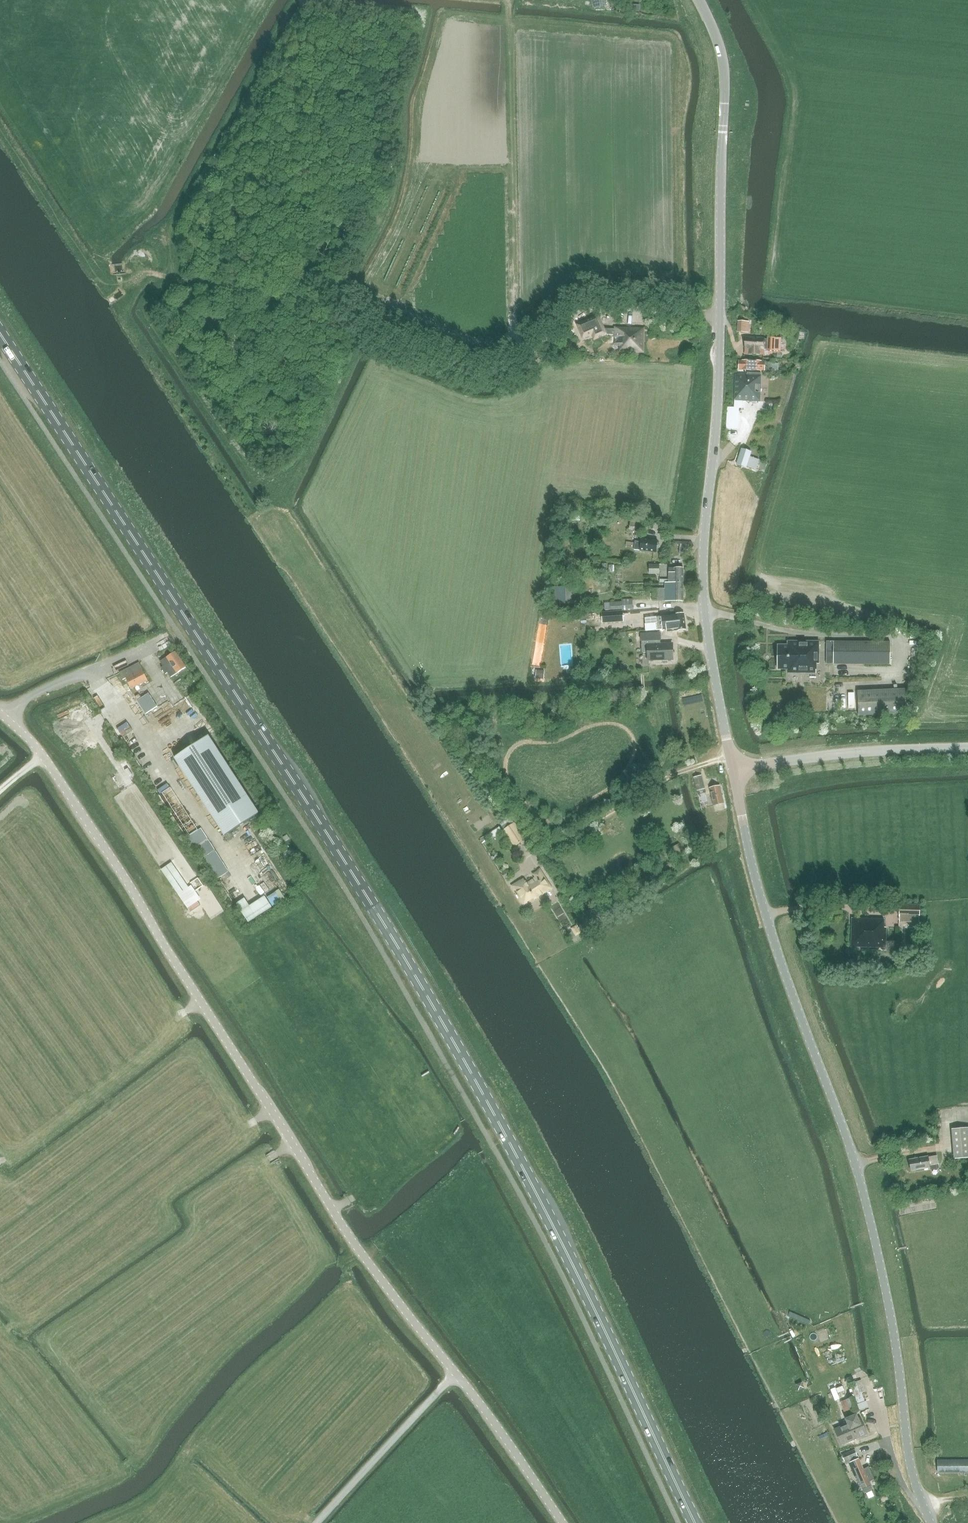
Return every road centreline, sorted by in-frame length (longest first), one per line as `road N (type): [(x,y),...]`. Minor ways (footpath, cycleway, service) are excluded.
road 1 (primary): [(695,1522),(554,1226),(438,1014),(0,334)]
road 2 (unclassified): [(562,1522),(345,1231),(112,858),(43,756),(0,712)]
road 3 (tertiary): [(932,1522),(912,1471),(886,1287),(861,1183),(760,895),(734,771)]
road 4 (tertiary): [(734,771),(704,597),(719,316)]
road 5 (track): [(0,128),(101,282),(159,275),(269,303)]
road 6 (tertiary): [(719,316),(725,70),(698,0)]
road 7 (track): [(530,356),(502,375),(471,377),(374,335),(269,303)]
road 8 (track): [(507,884),(683,772),(731,759)]
road 9 (unclassified): [(967,749),(877,751),(734,771)]
road 10 (unclassified): [(719,316),(596,307),(577,313),(530,356)]
road 11 (track): [(456,1375),(318,1522)]

